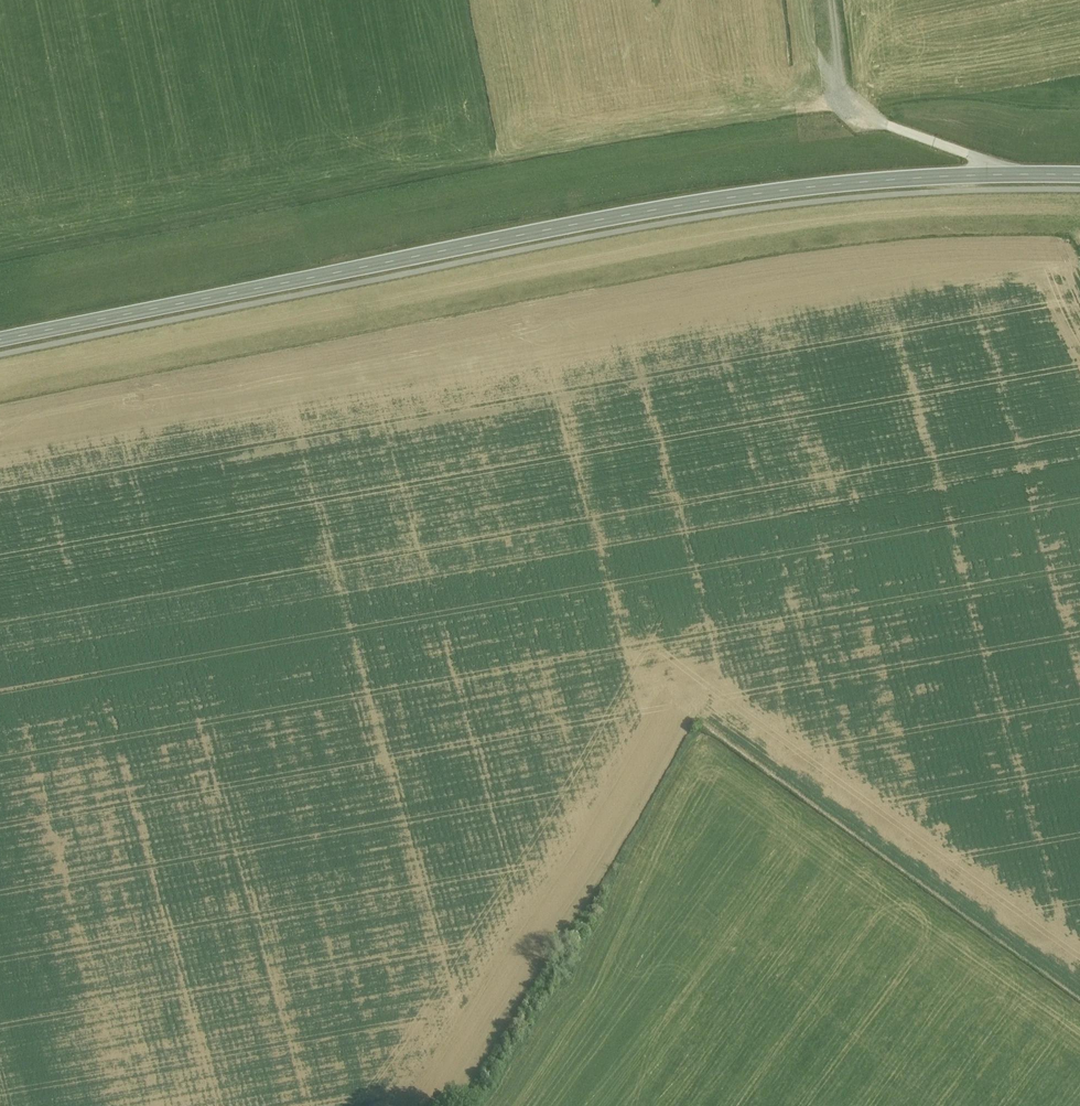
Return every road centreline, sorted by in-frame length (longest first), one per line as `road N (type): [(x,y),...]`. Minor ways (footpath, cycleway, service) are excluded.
road 1 (secondary): [(1079,171),(864,176),(750,192),(579,219),(0,339)]

